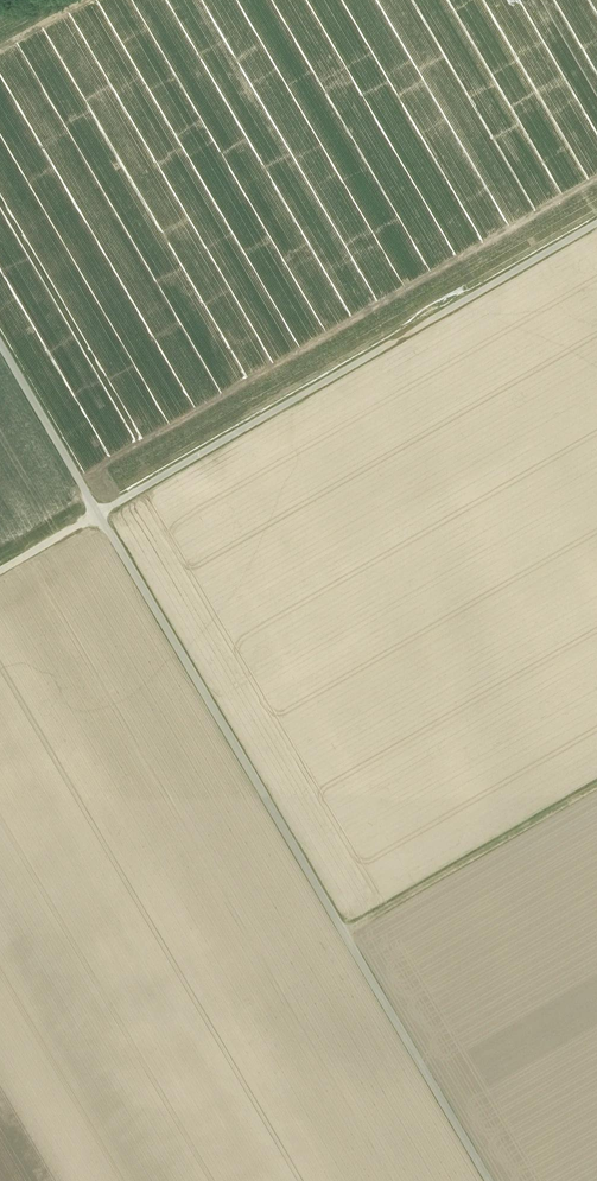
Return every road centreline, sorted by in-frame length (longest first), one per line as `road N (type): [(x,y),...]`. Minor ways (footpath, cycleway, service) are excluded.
road 1 (track): [(488,1180),(0,346)]
road 2 (track): [(596,223),(0,571)]
road 3 (track): [(596,785),(343,933)]

